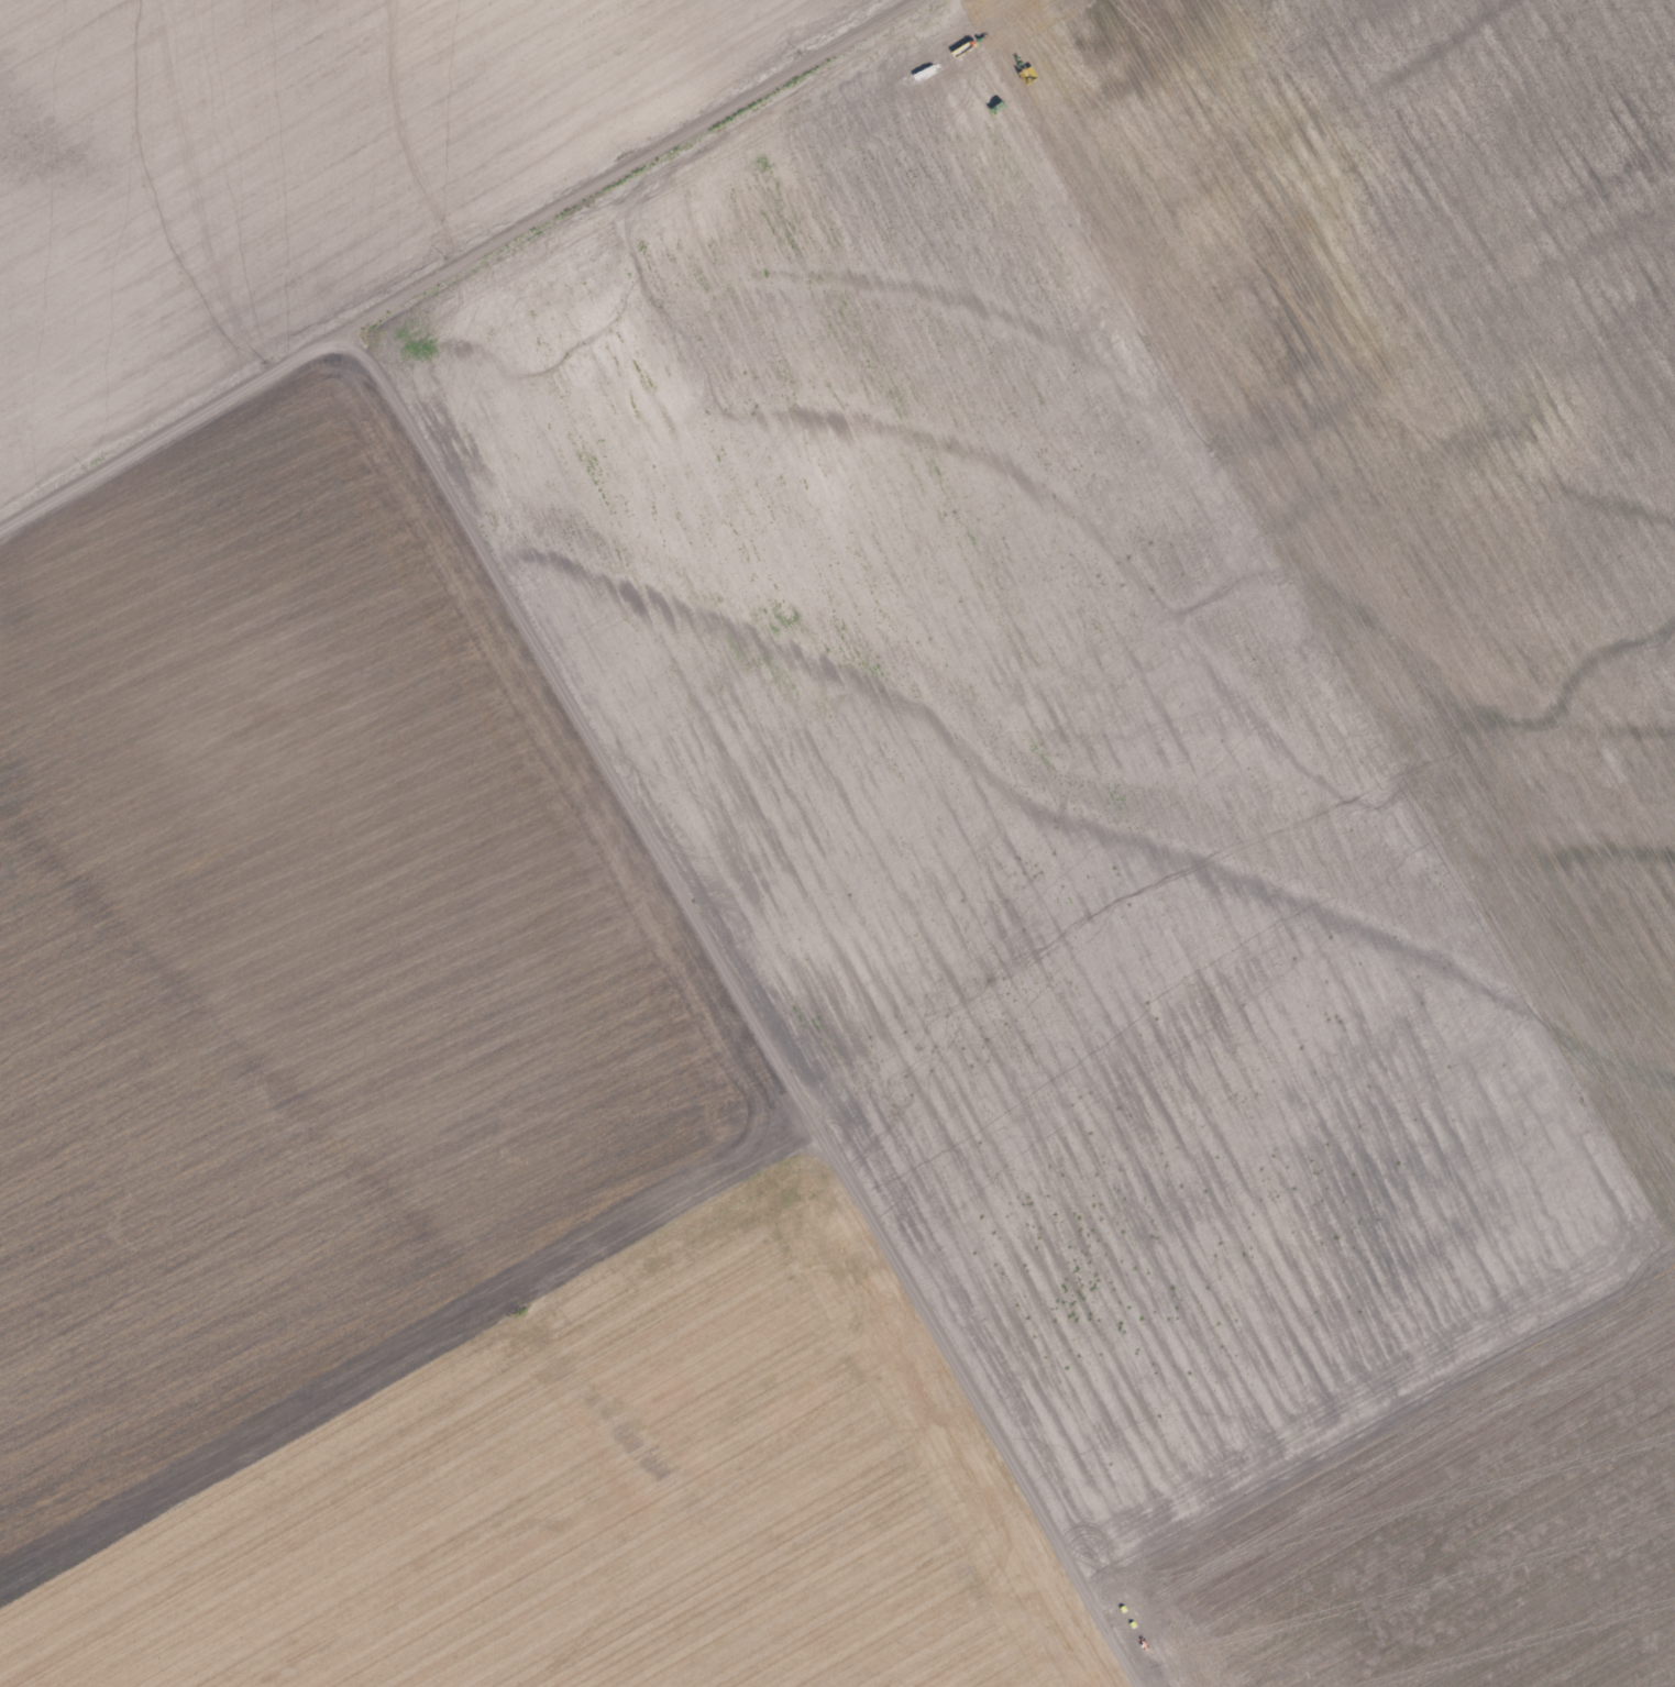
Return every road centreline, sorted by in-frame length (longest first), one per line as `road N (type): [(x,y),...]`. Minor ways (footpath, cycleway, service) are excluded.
road 1 (residential): [(1144,1686),(349,316)]
road 2 (residential): [(0,515),(891,0)]

